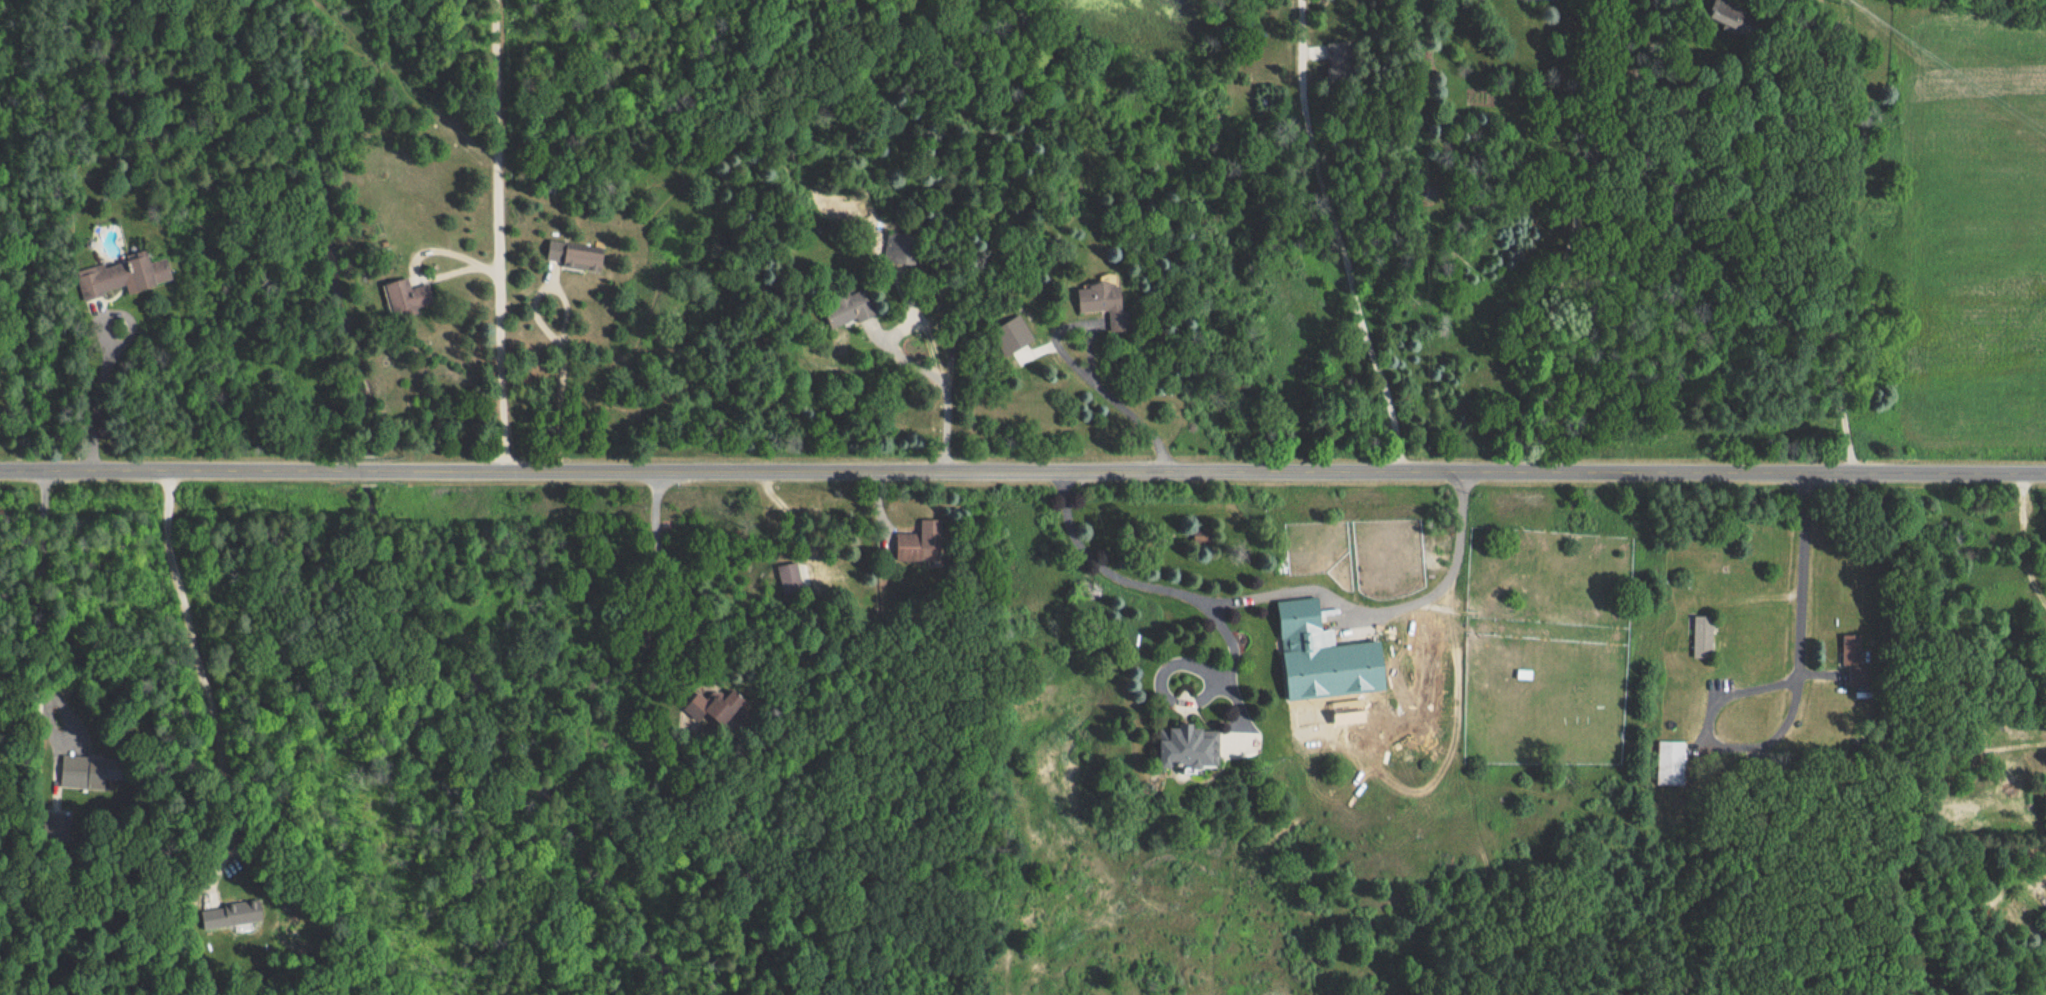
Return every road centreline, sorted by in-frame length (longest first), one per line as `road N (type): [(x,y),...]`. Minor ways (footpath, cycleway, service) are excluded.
road 1 (residential): [(2045,474),(504,471)]
road 2 (residential): [(504,471),(170,469)]
road 3 (residential): [(170,469),(0,469)]

